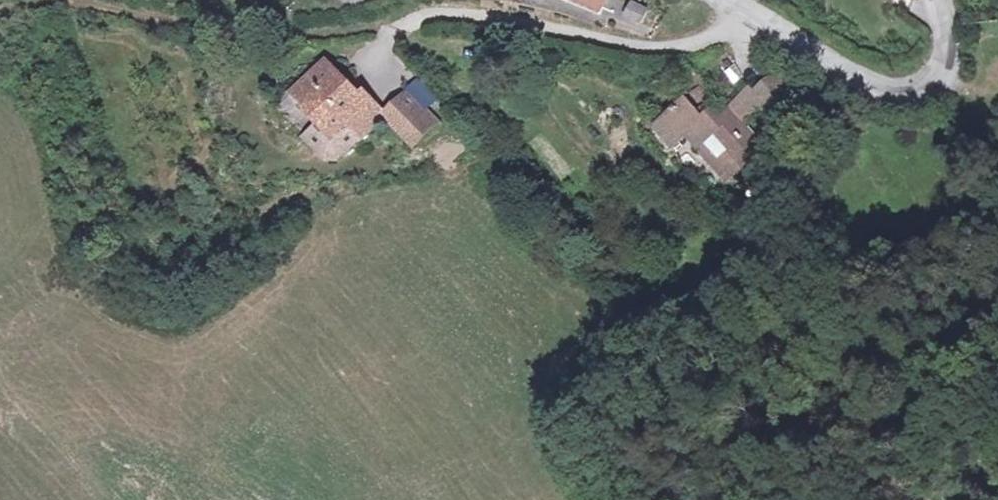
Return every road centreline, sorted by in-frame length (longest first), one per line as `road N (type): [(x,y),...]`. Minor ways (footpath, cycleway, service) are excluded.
road 1 (residential): [(742,20),(708,44),(642,50),(469,16),(420,19),(381,56),(381,94)]
road 2 (unclassified): [(742,20),(892,93),(921,95),(944,81),(953,56),(942,0)]

